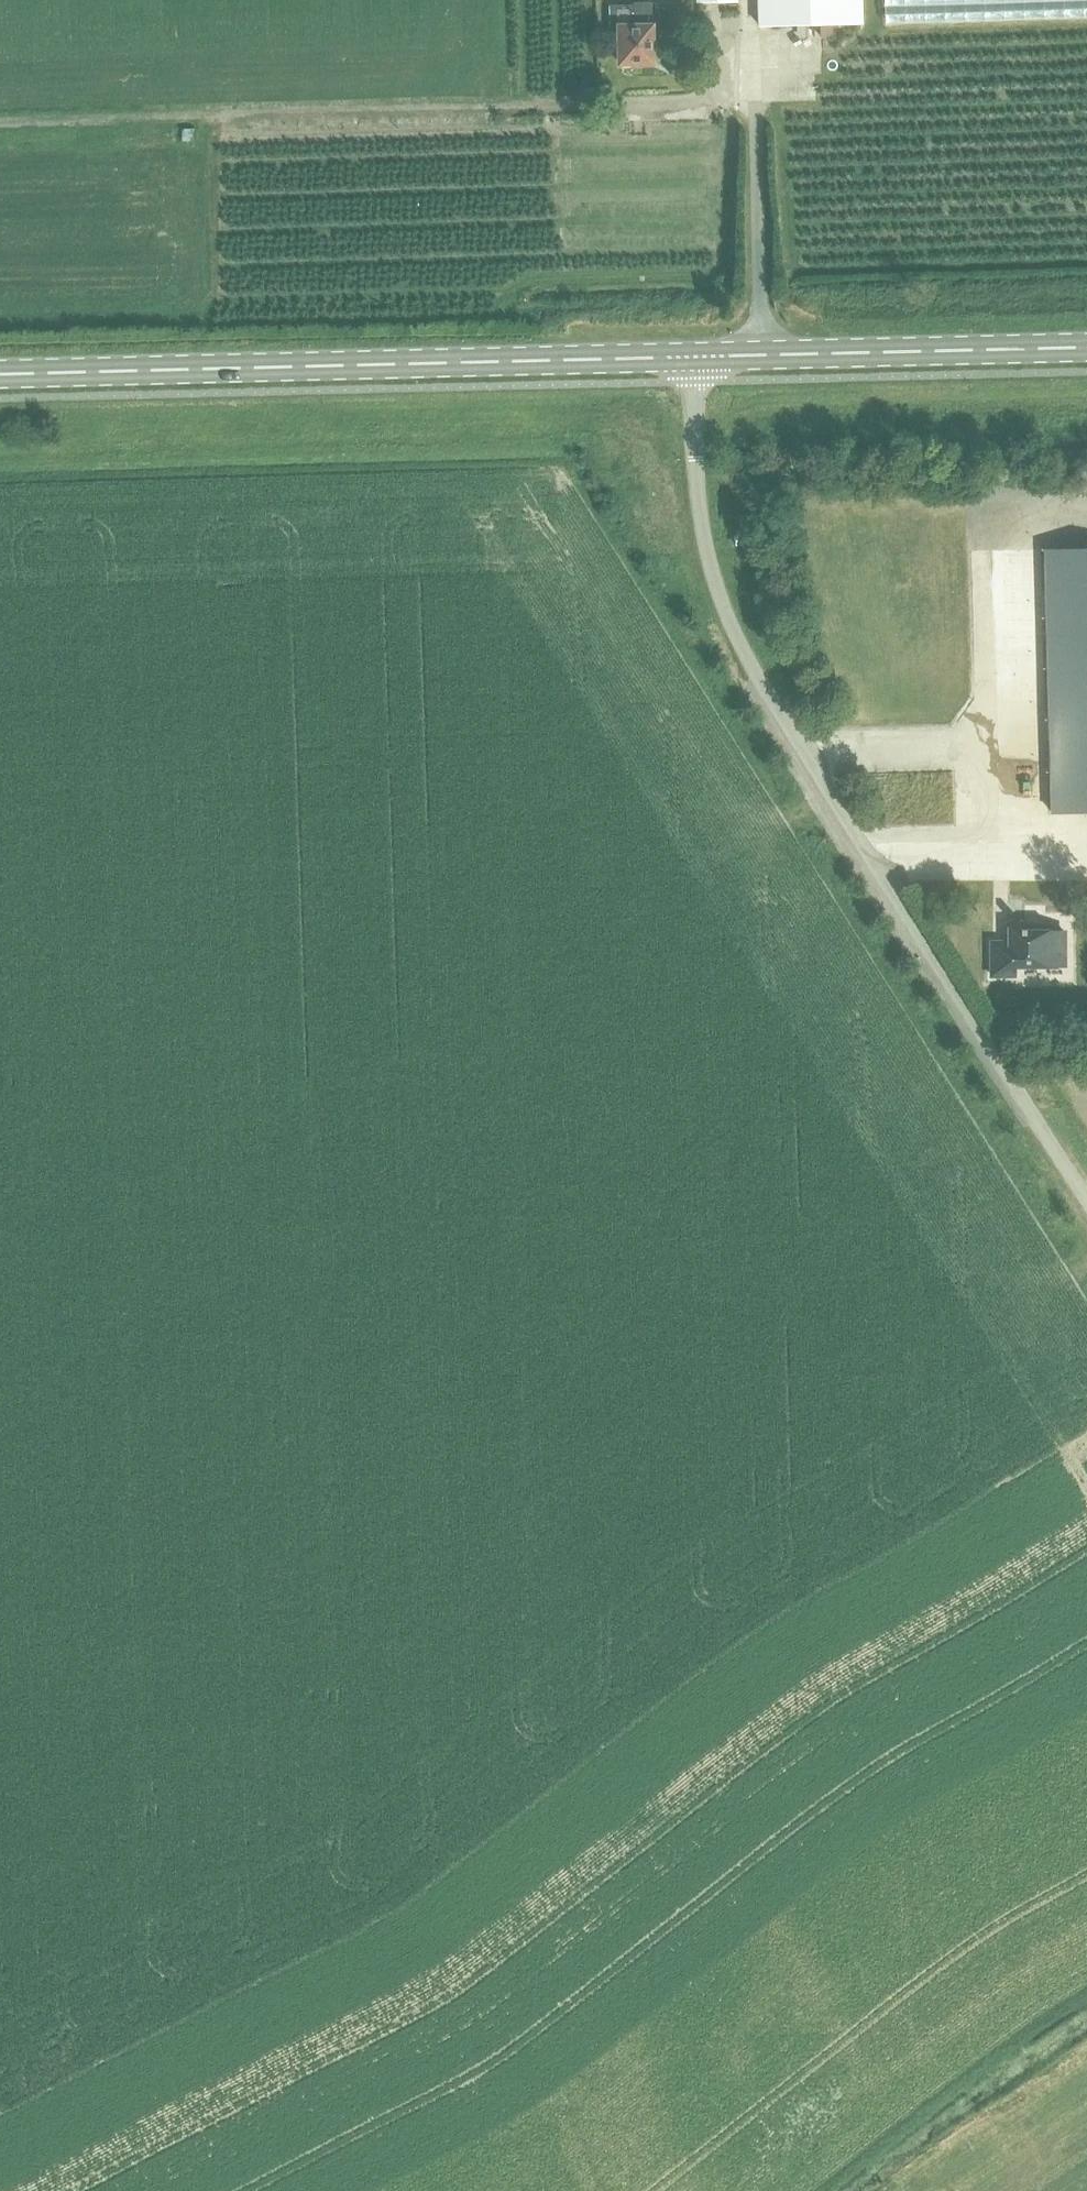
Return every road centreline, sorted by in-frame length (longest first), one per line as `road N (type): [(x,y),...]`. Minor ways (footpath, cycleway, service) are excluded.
road 1 (unclassified): [(1086,1198),(754,671),(714,573),(693,357)]
road 2 (primary): [(0,375),(693,357)]
road 3 (primary): [(693,357),(1086,347)]

